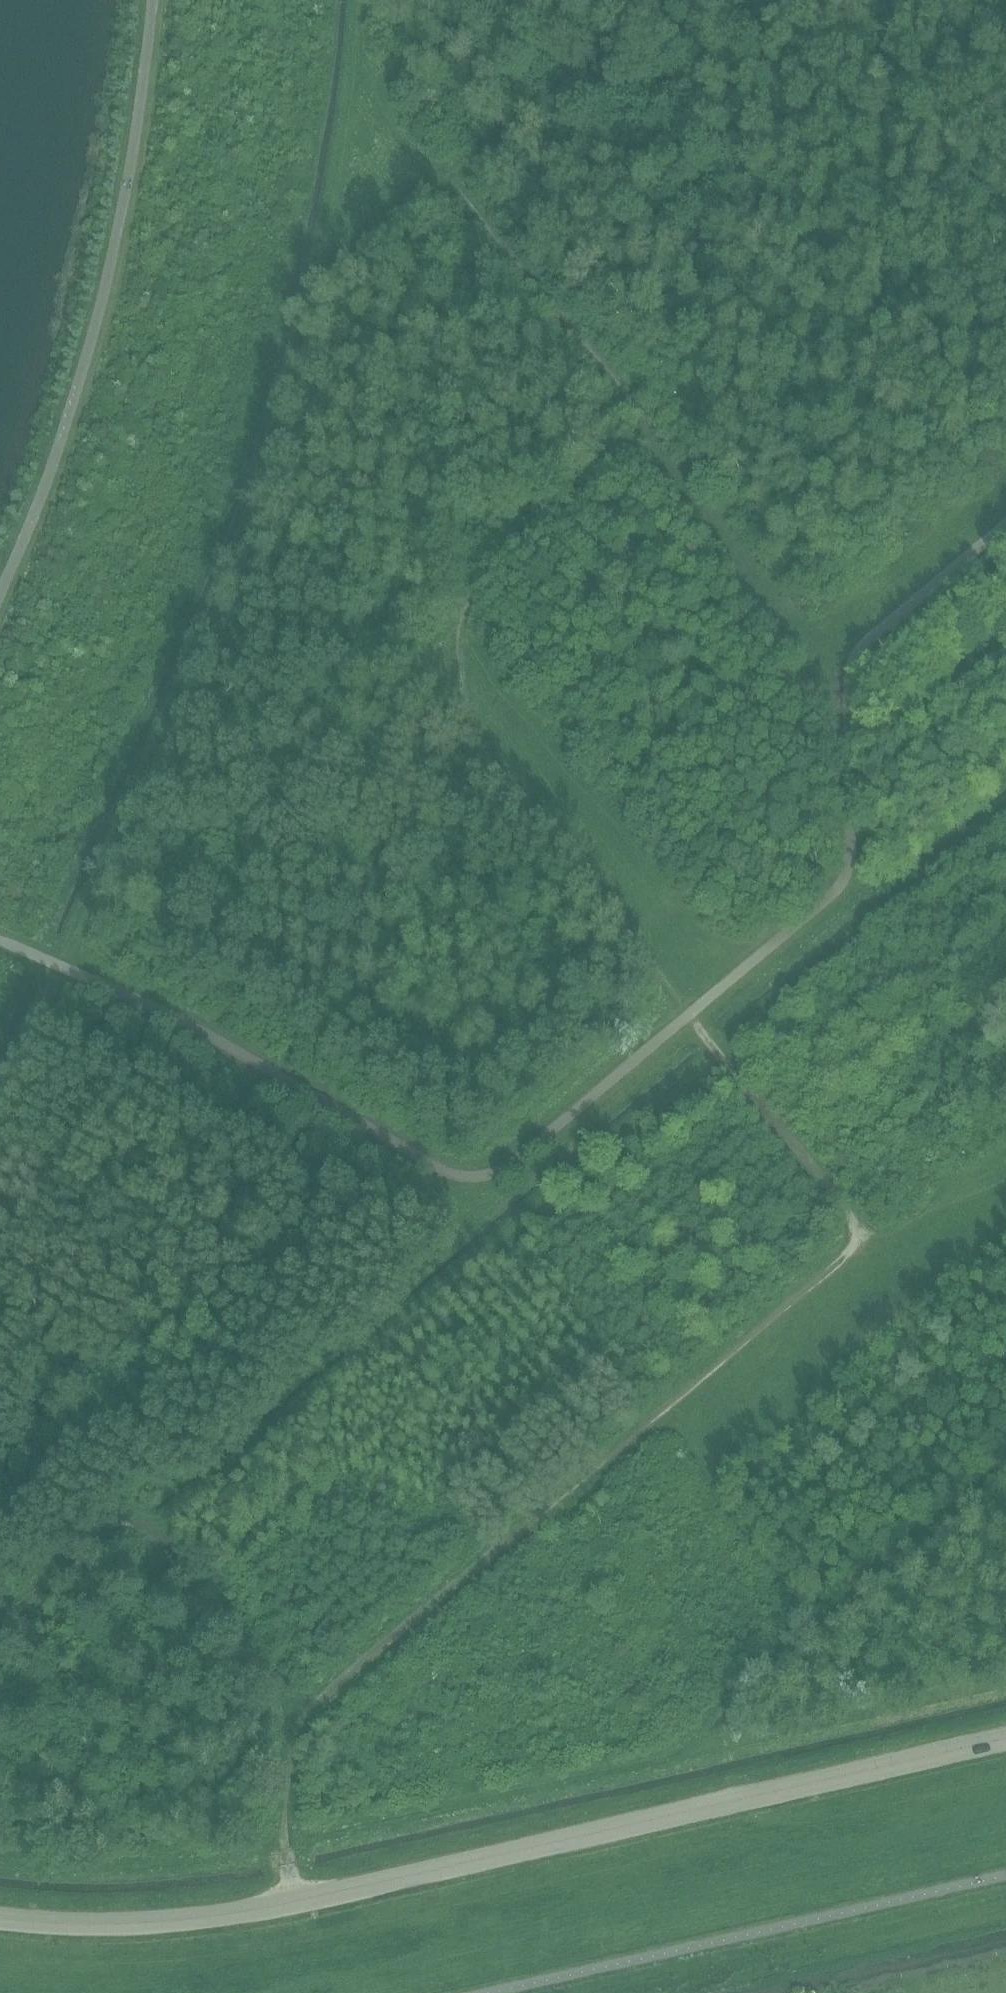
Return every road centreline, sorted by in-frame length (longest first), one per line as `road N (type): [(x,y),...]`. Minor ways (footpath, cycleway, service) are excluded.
road 1 (tertiary): [(0,1916),(221,1915),(1005,1739)]

